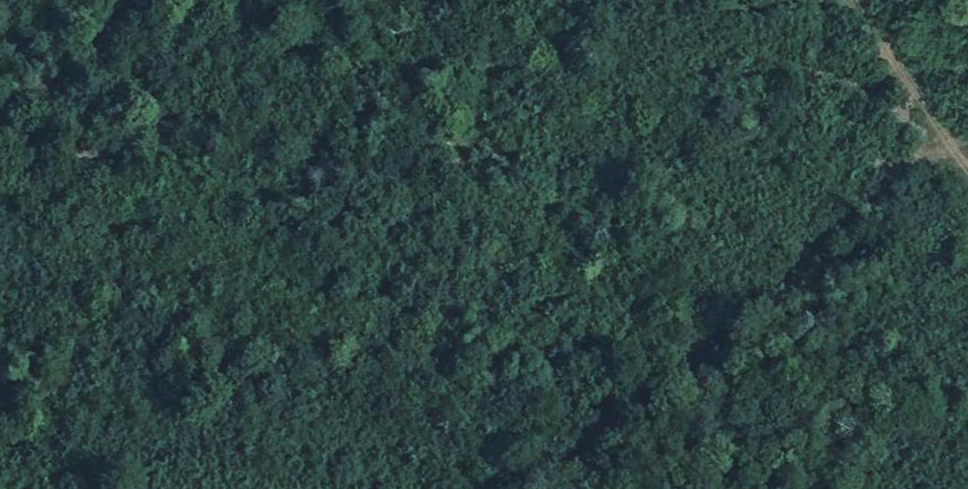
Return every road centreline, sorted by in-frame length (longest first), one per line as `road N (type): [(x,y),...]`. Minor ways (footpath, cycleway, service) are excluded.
road 1 (track): [(858,0),(967,163)]

